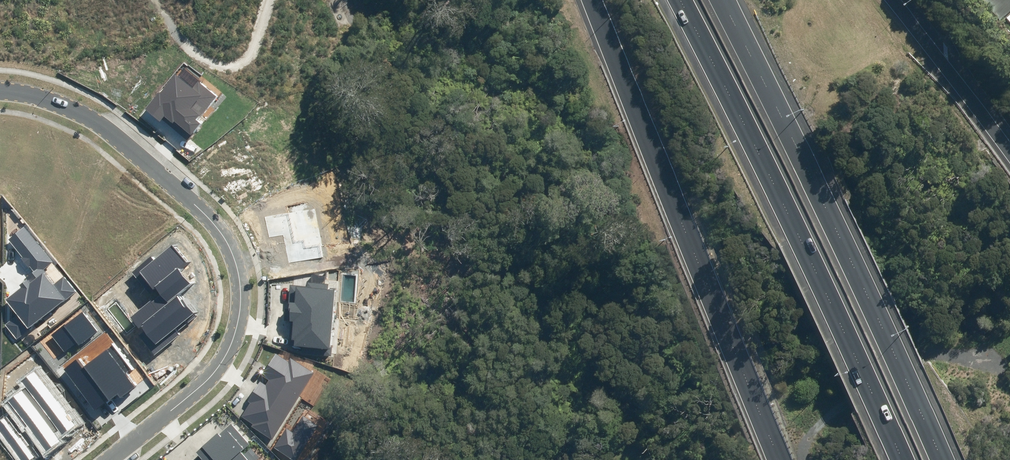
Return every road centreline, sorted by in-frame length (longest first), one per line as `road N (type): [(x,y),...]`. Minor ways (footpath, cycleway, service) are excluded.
road 1 (residential): [(97,459),(210,368),(234,315),(232,261),(207,213),(117,132),(52,97),(0,87)]
road 2 (motorway): [(715,0),(828,213),(943,459)]
road 3 (motorway): [(901,459),(680,0)]
road 4 (motorway): [(780,459),(592,0)]
road 5 (track): [(806,459),(818,421),(878,368),(909,353),(996,351),(1009,342)]
road 6 (motorway): [(906,0),(1009,152)]

